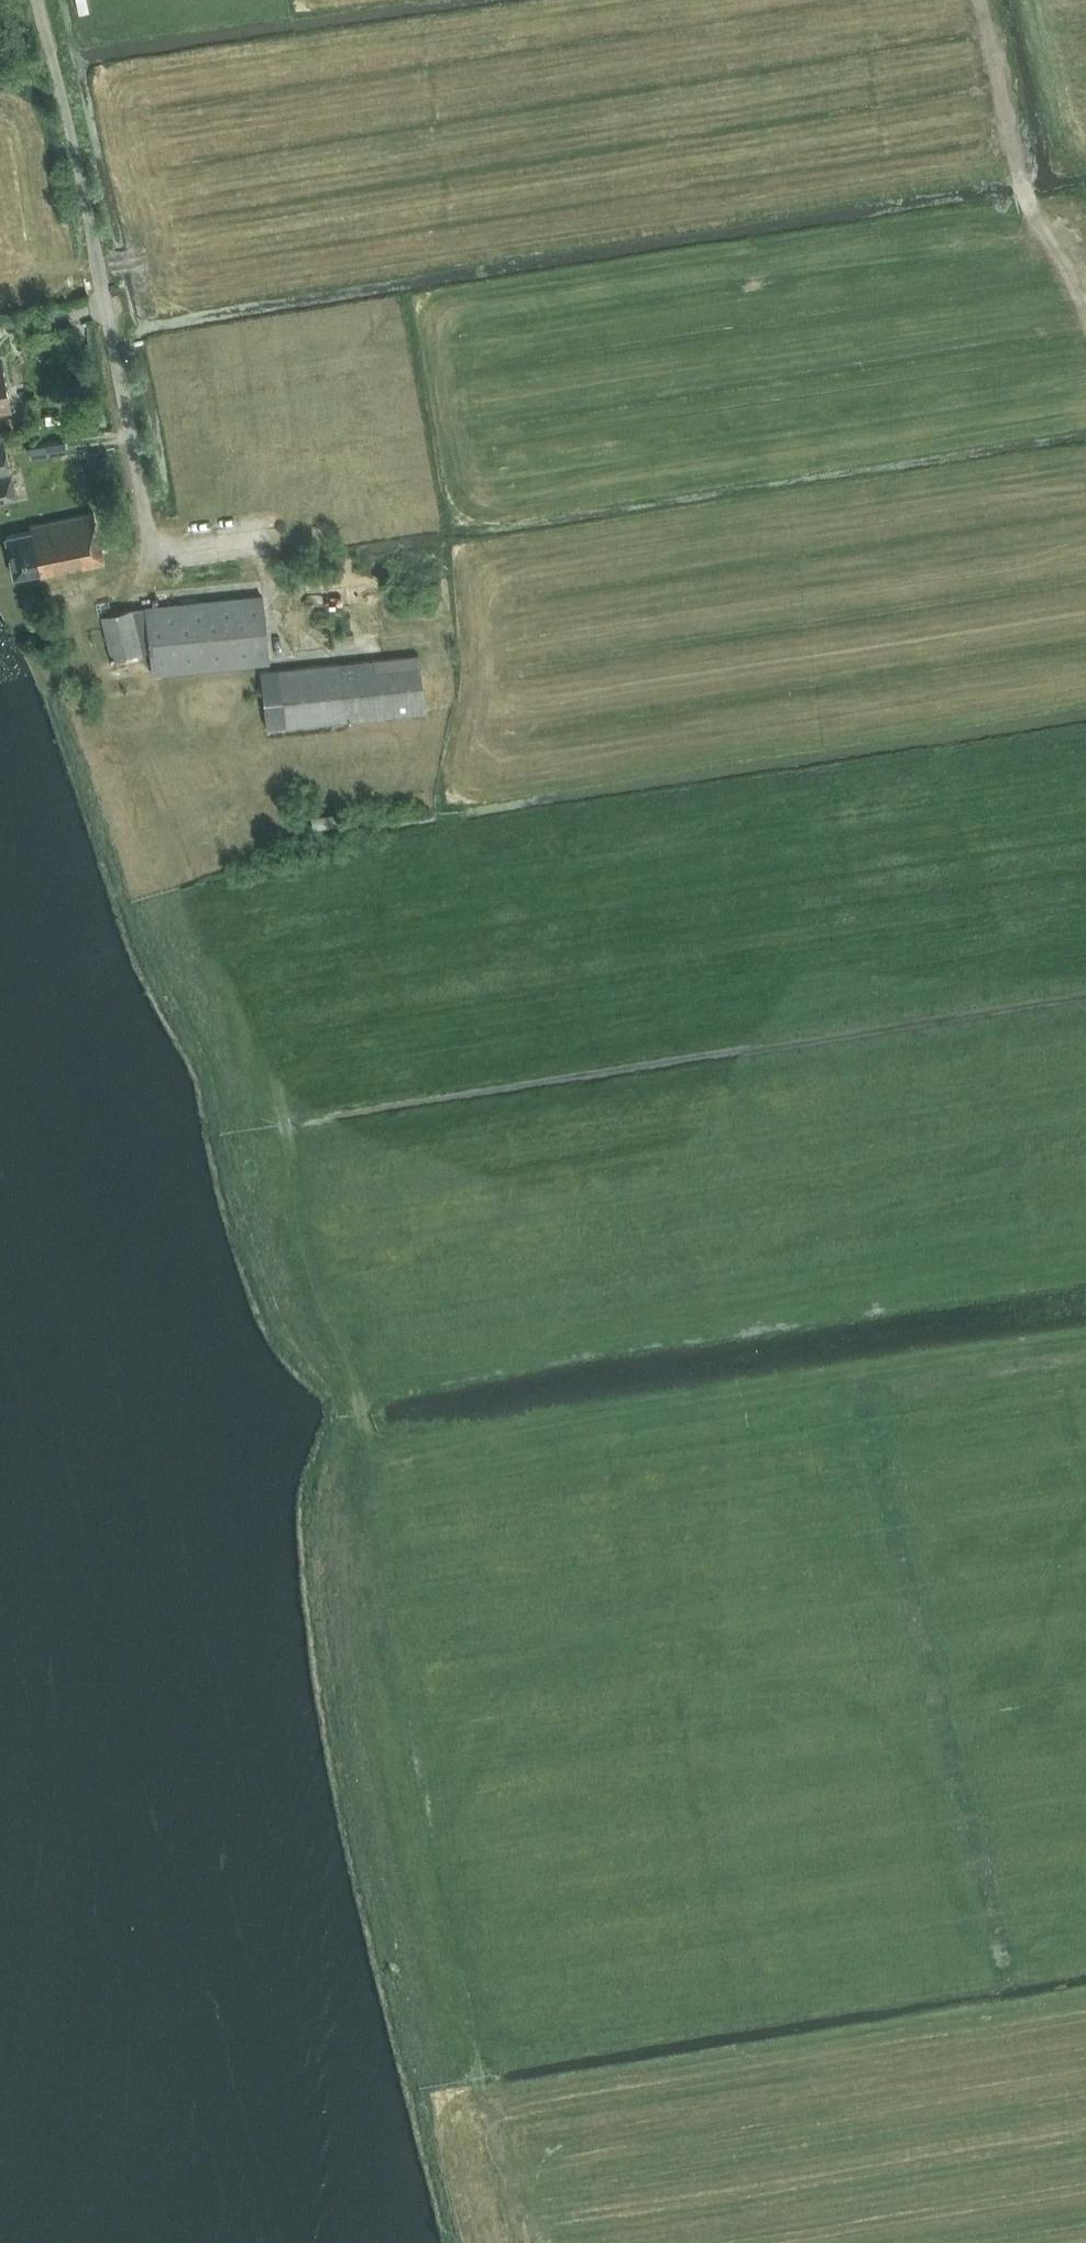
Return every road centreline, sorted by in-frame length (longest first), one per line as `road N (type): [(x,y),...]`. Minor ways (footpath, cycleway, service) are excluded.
road 1 (residential): [(139,489),(38,0)]
road 2 (track): [(267,538),(279,658),(368,650)]

